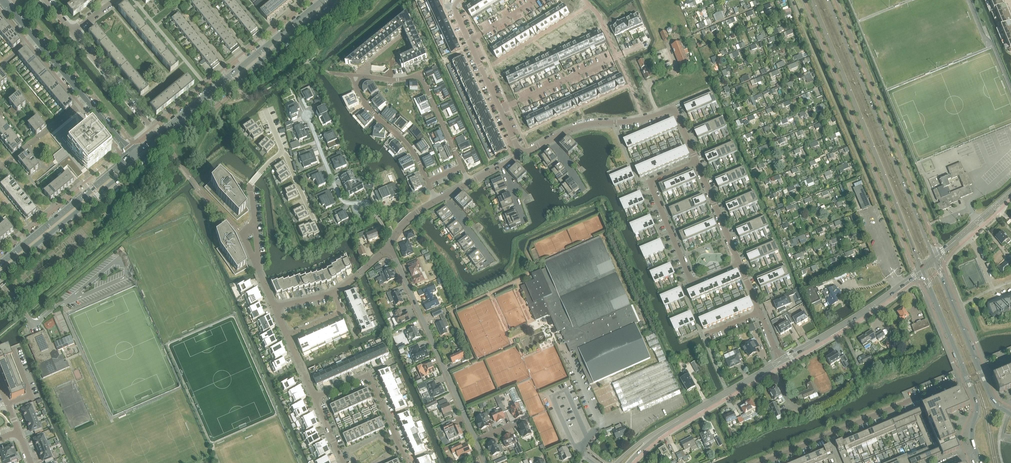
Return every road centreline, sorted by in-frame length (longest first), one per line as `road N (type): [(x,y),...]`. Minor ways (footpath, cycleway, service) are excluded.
road 1 (tertiary): [(812,0),(922,268)]
road 2 (tertiary): [(934,257),(828,0)]
road 3 (residential): [(967,377),(762,462)]
road 4 (secondary): [(162,141),(334,1)]
road 5 (residential): [(476,439),(389,244)]
road 6 (residential): [(739,263),(691,283),(650,181),(696,161)]
road 7 (secondary): [(319,0),(157,135)]
road 8 (residential): [(132,155),(3,0)]
road 9 (residential): [(696,161),(673,108),(572,127),(549,139)]
road 10 (secondary): [(0,272),(137,161)]
road 11 (residential): [(459,0),(455,11),(521,155)]
road 12 (secondary): [(132,155),(0,262)]
road 13 (residential): [(470,183),(423,82),(365,77)]
road 14 (tertiary): [(780,360),(922,268)]
road 15 (residential): [(407,462),(370,378),(315,397)]
road 16 (residential): [(356,87),(407,144),(437,200)]
road 17 (tertiary): [(660,432),(780,360)]
road 18 (residential): [(157,135),(73,32)]
road 19 (tertiary): [(980,371),(934,257)]

